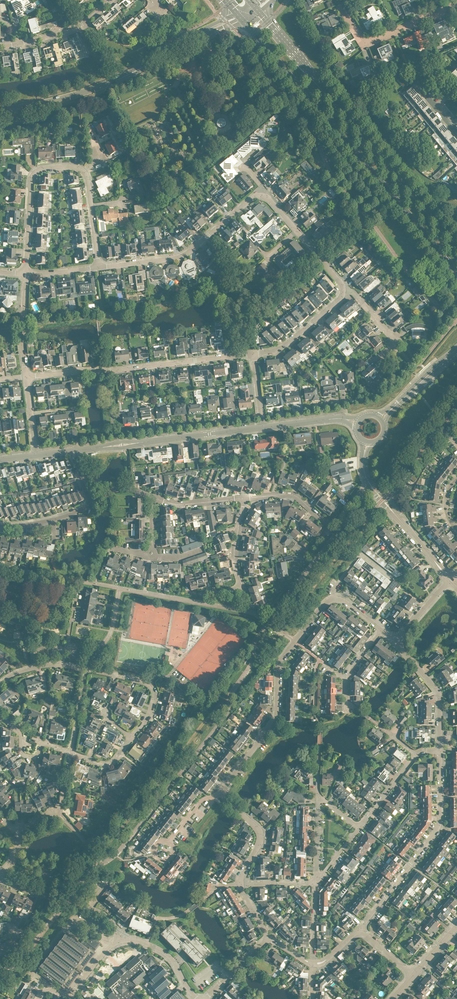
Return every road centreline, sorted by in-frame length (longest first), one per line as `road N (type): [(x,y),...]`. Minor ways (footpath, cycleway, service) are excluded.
road 1 (secondary): [(242,19),(456,272)]
road 2 (secondary): [(456,248),(259,11)]
road 3 (residential): [(380,630),(345,600),(323,606),(282,657),(275,720),(223,794)]
road 4 (residential): [(26,377),(253,354)]
road 5 (residential): [(360,929),(439,825),(440,750)]
road 6 (unclassified): [(75,451),(262,428)]
road 7 (residential): [(262,196),(177,258),(99,267)]
road 8 (residential): [(131,738),(107,764),(46,743),(33,757),(22,753),(21,735),(0,718)]
road 9 (residential): [(26,274),(32,176),(45,167),(84,172)]
road 10 (residential): [(456,5),(365,45),(337,0)]
road 11 (tertiary): [(0,109),(86,92),(136,71)]
road 12 (unclassified): [(452,577),(367,483)]
road 13 (residential): [(86,669),(148,684),(155,703),(131,738)]
road 14 (residential): [(440,750),(438,694),(396,642)]

